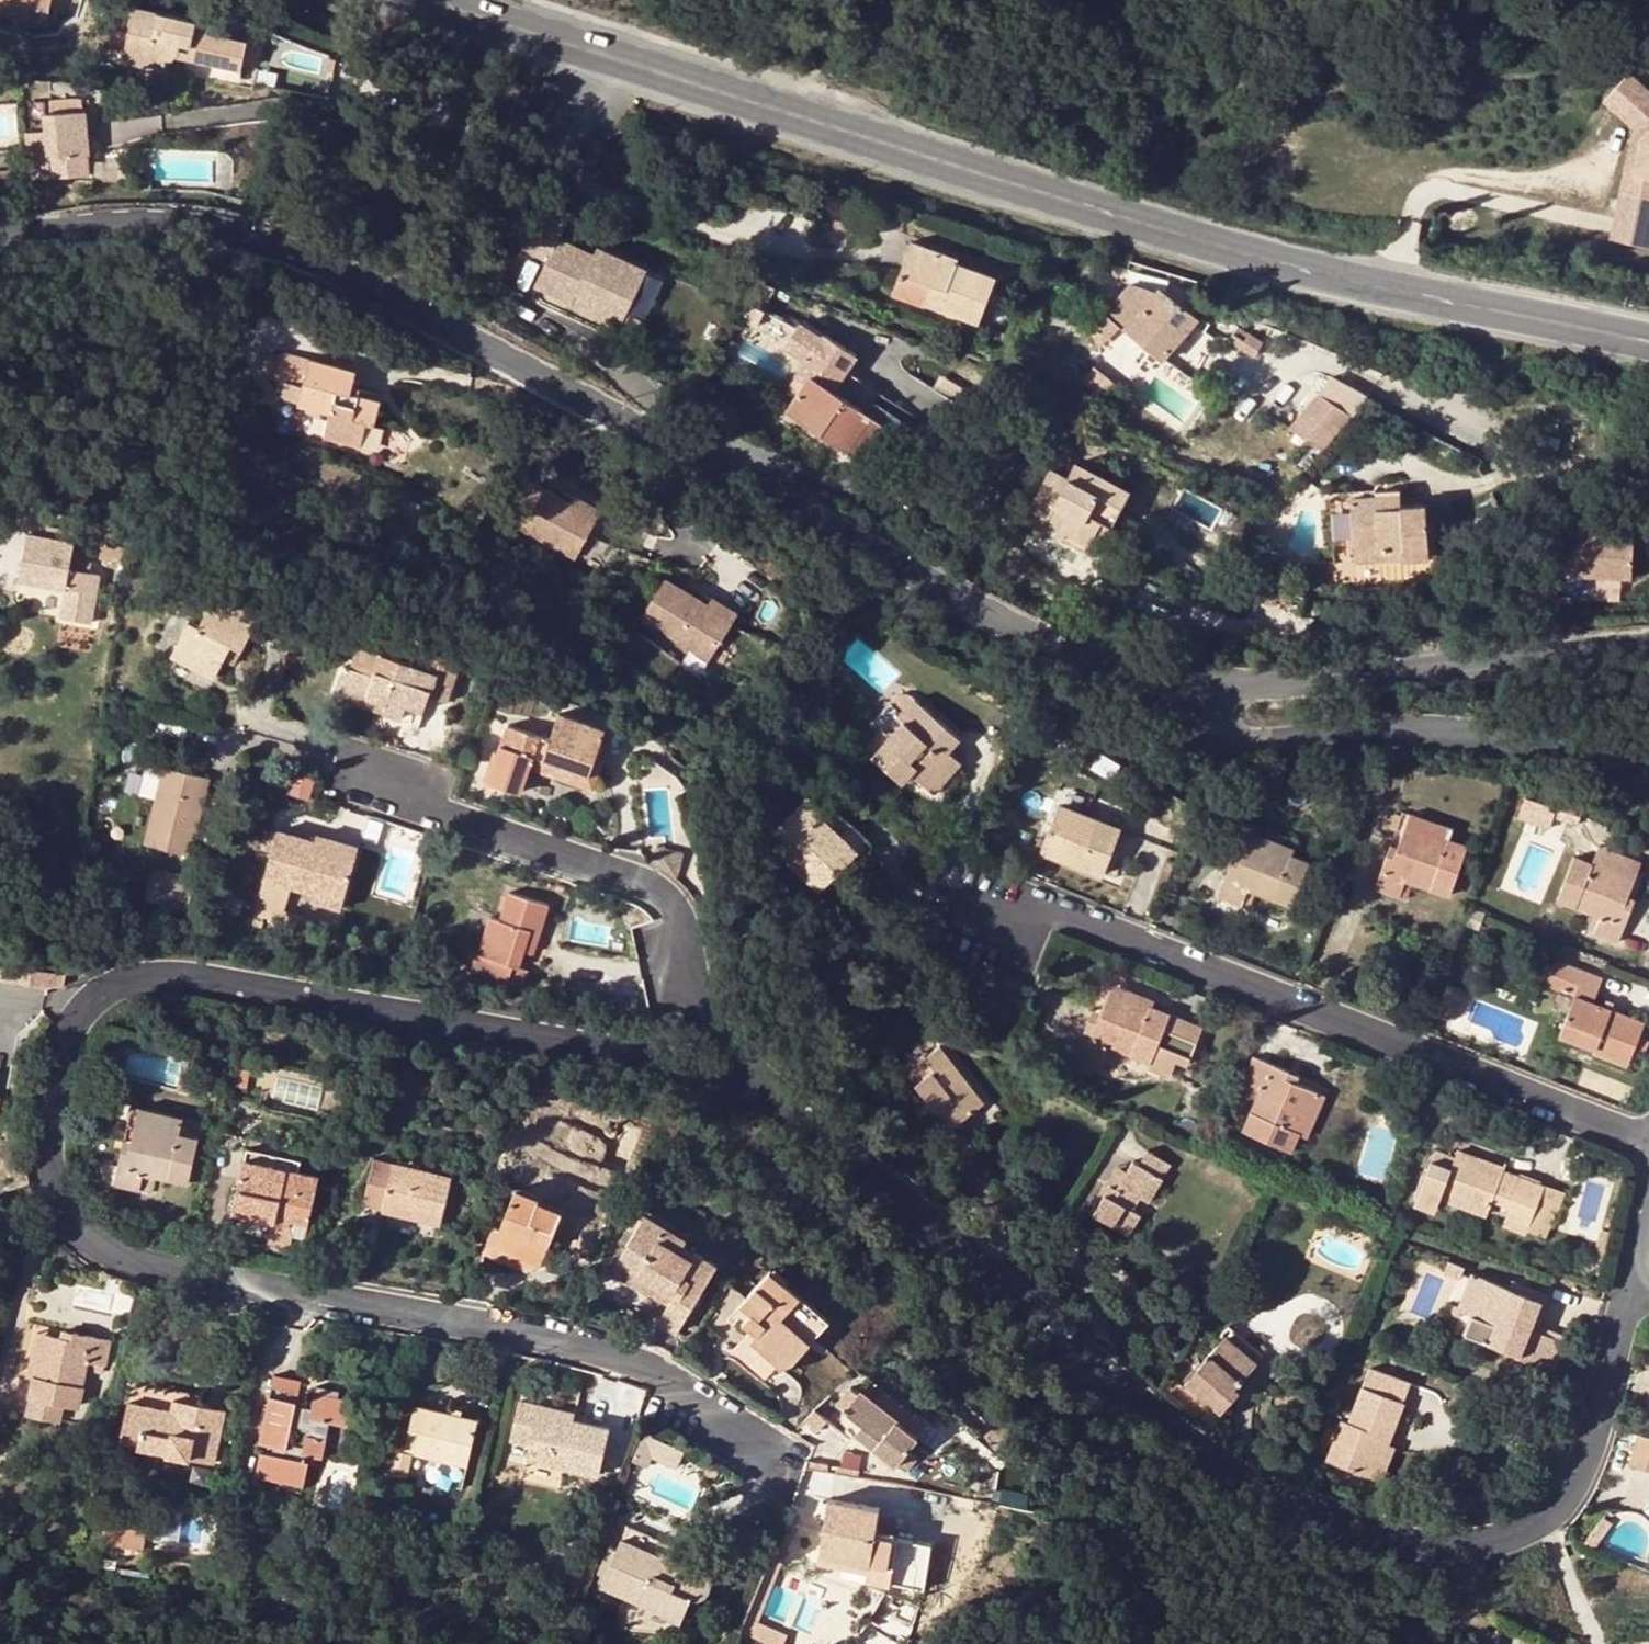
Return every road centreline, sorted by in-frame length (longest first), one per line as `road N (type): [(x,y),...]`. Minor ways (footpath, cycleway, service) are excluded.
road 1 (residential): [(801,1497),(668,1383),(631,1362),(145,1271),(98,1246),(58,1205),(50,1159),(69,1038),(84,1013),(116,983),(164,978),(761,1082)]
road 2 (secondary): [(431,0),(1214,248),(1648,341)]
road 3 (tertiary): [(1156,684),(1047,645),(359,279),(279,247),(201,230),(124,227),(0,238)]
road 4 (residential): [(761,1082),(1210,1462),(1301,1517),(1349,1535),(1465,1551),(1514,1537),(1550,1514),(1584,1483),(1629,1295)]
road 5 (residential): [(981,914),(1060,916),(1648,1135)]
road 6 (residential): [(329,766),(637,880),(667,911),(705,1002),(761,1082)]
road 7 (tertiary): [(1648,646),(1224,687)]
road 8 (residential): [(1648,782),(1625,767),(1527,744),(1394,739),(1275,752),(1234,747)]

